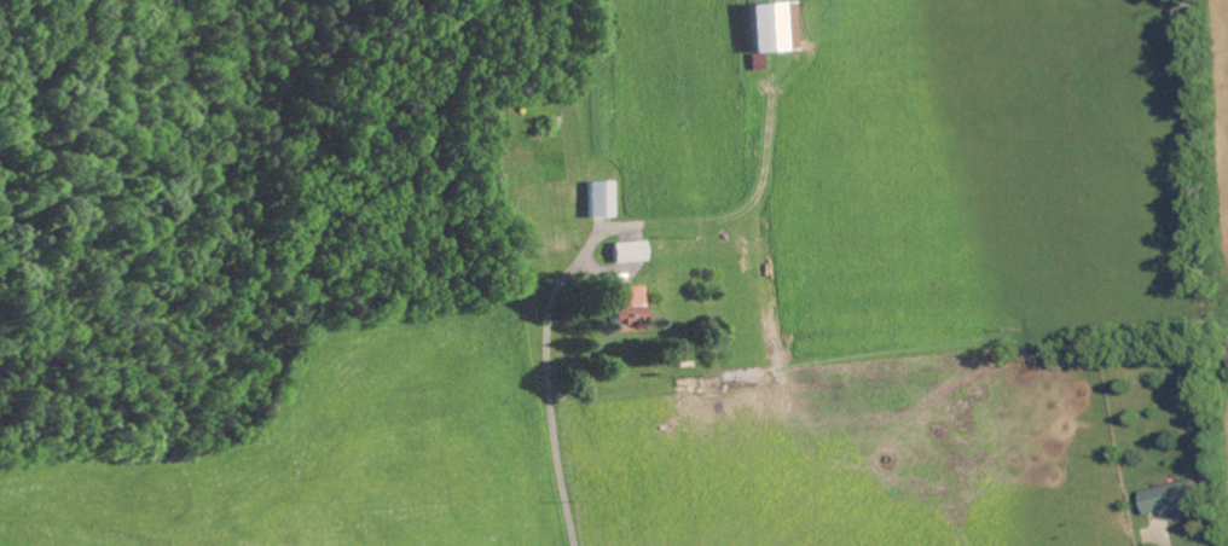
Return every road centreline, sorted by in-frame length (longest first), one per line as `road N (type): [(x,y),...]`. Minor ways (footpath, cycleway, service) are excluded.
road 1 (residential): [(576,545),(539,284)]

